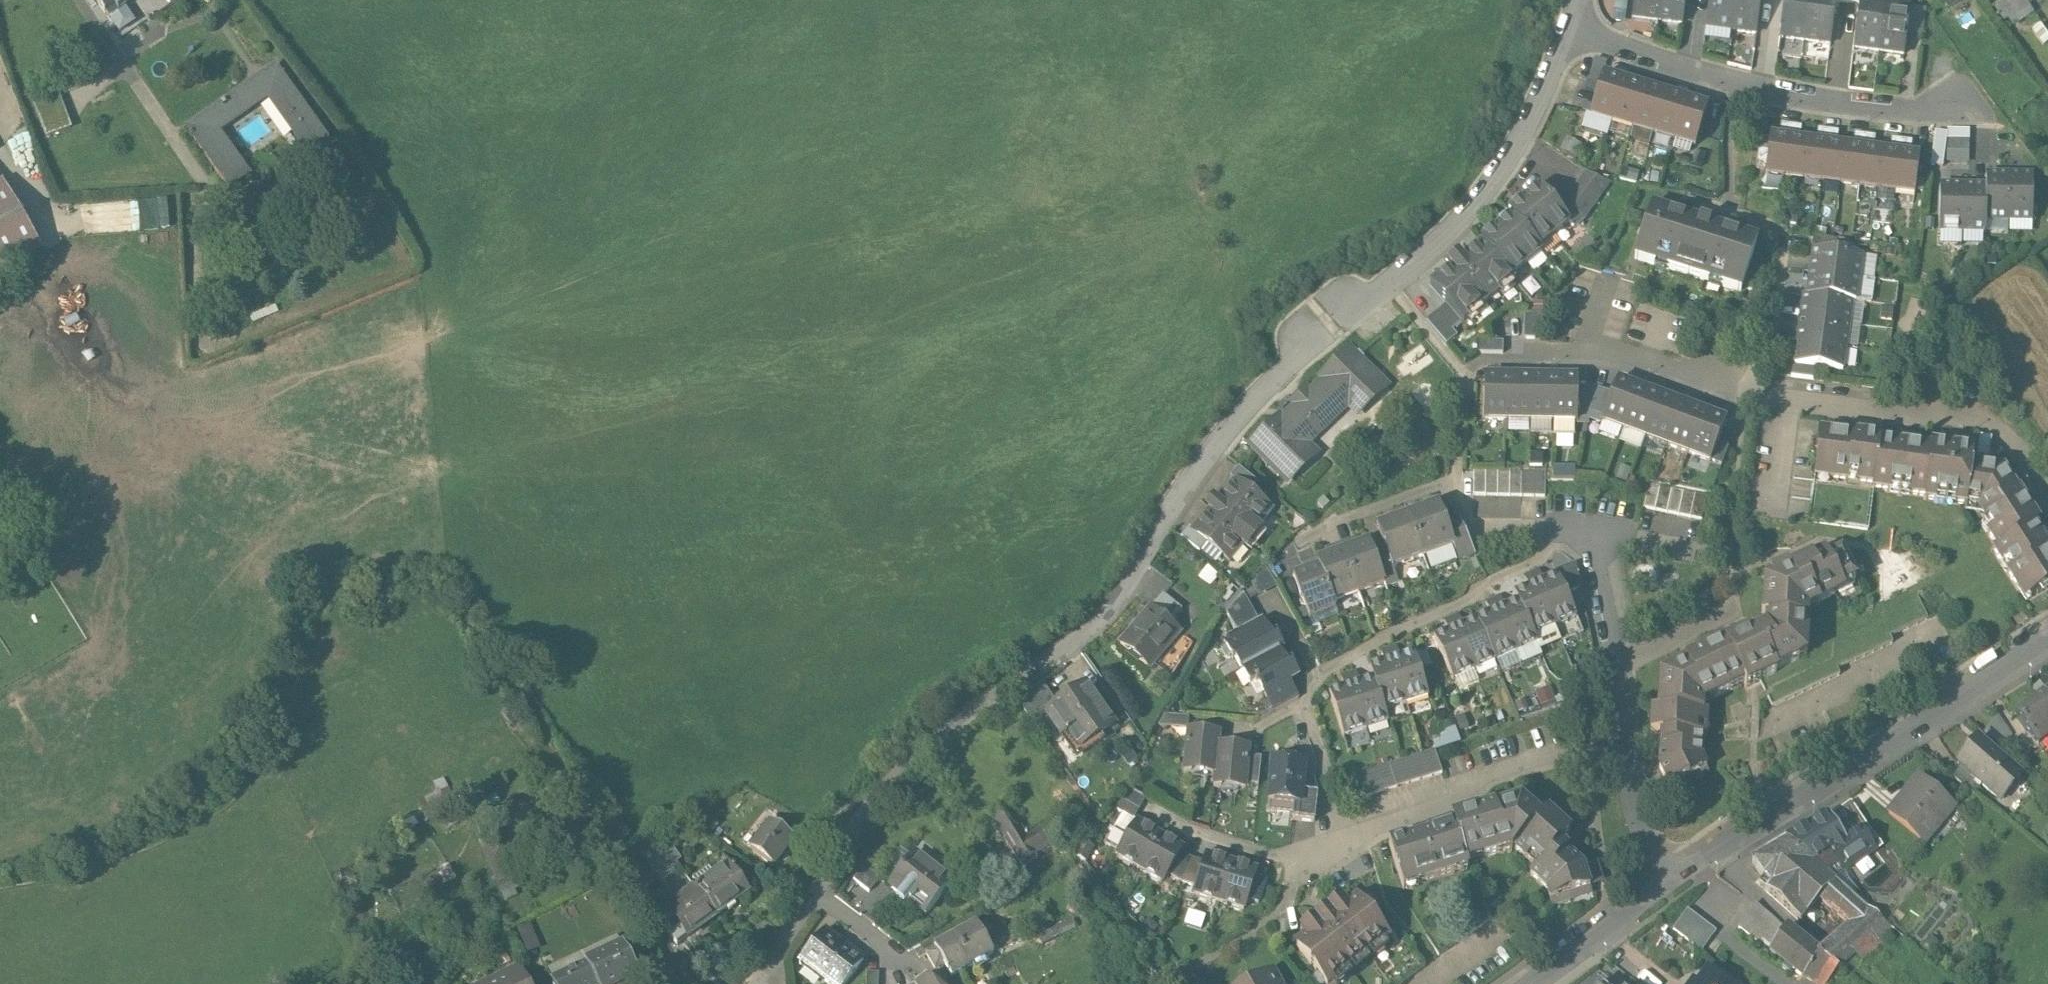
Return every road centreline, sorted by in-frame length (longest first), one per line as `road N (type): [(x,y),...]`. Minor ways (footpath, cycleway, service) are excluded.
road 1 (residential): [(771,963),(813,886),(887,783),(952,724),(1104,623),(1200,471),(1305,354),(1311,313)]
road 2 (residential): [(1350,844),(1305,706),(1321,678),(1599,534)]
road 3 (residential): [(2047,638),(1681,879)]
road 4 (residential): [(1573,23),(1733,81),(1823,99),(1915,109),(1969,100)]
road 5 (residential): [(1319,306),(1361,305),(1460,222),(1516,150),(1573,23)]
road 6 (residential): [(2047,492),(2004,428),(1984,418),(1753,401)]
road 7 (residential): [(1599,534),(1471,532),(1450,486),(1309,543)]
road 8 (residential): [(1626,756),(1552,758),(1487,780),(1448,810),(1350,844)]
road 9 (residential): [(1753,401),(1617,361),(1484,363)]
road 10 (residential): [(1300,860),(1282,912),(1168,980)]
road 11 (residential): [(1681,879),(1539,983)]
road 12 (residential): [(1753,401),(1750,378),(1772,344),(1783,248)]
road 13 (residential): [(1300,860),(1282,863),(1163,820)]
road 14 (residential): [(1681,879),(1644,829),(1626,756)]
road 15 (residential): [(1616,668),(1599,534)]
road 16 (residential): [(1616,668),(1735,612)]
road 17 (residential): [(1724,556),(1599,534)]

